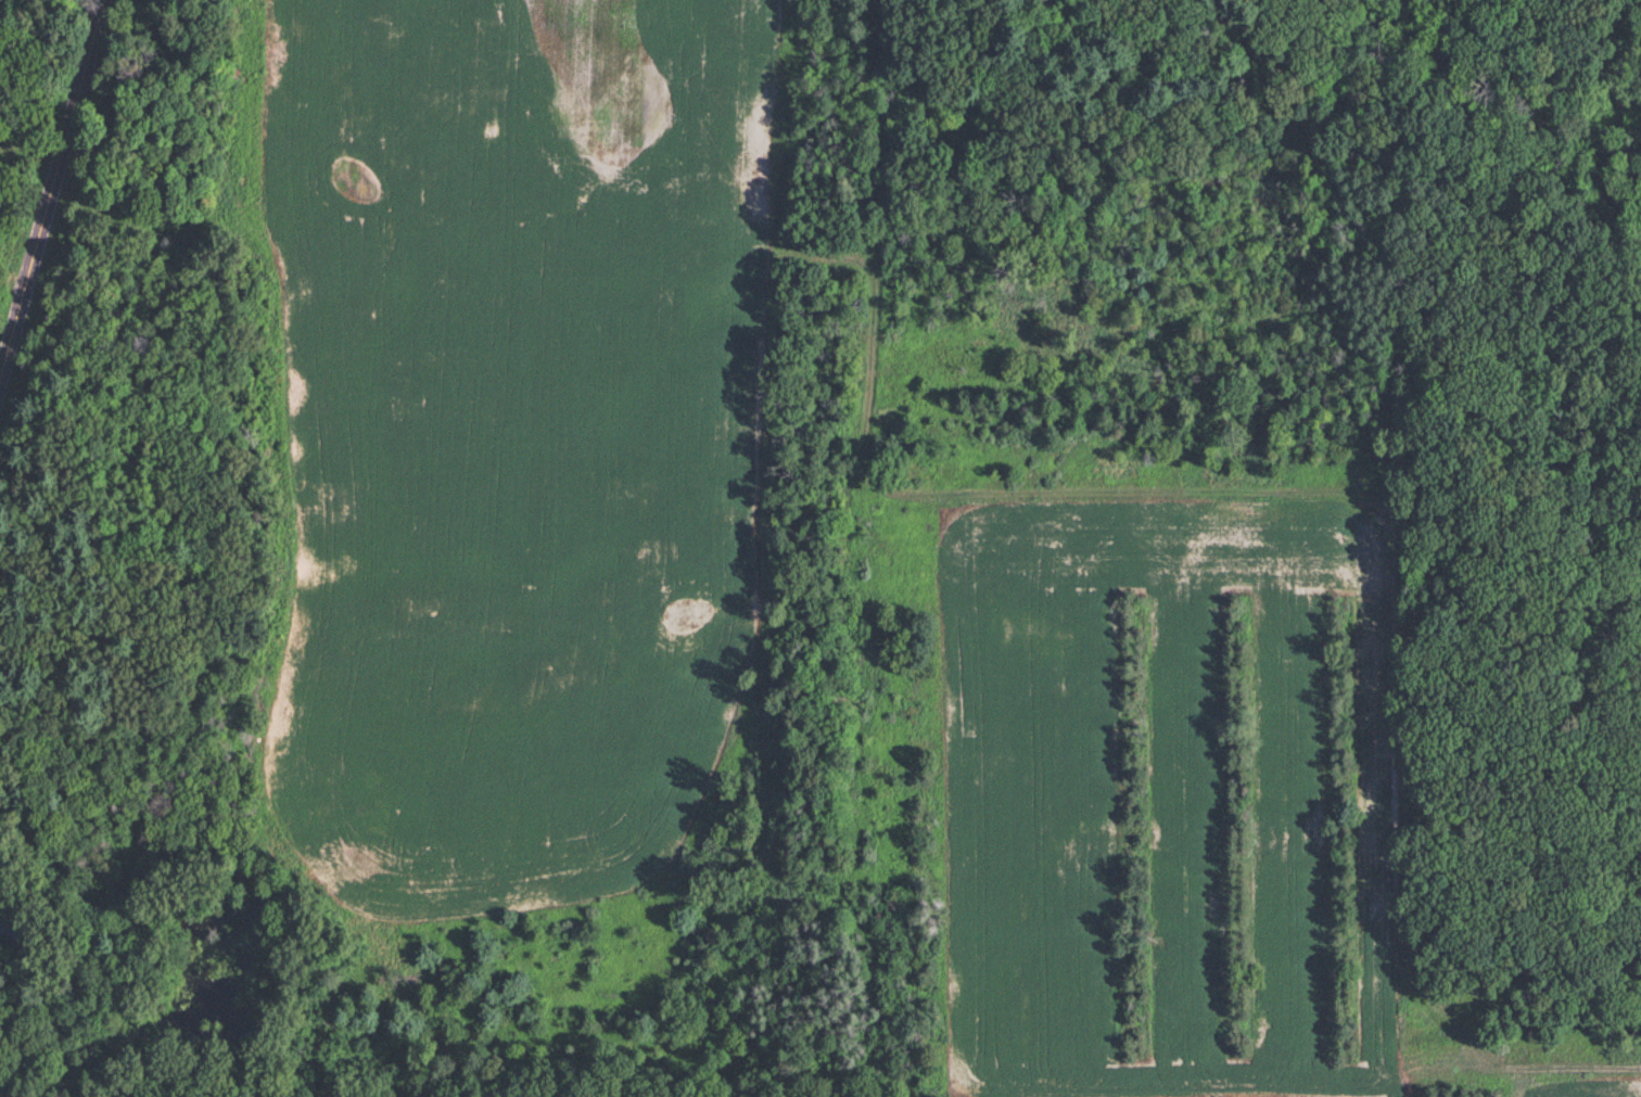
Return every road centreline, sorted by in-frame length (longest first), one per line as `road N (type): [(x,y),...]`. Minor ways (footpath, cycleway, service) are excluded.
road 1 (tertiary): [(110,0),(0,402)]

